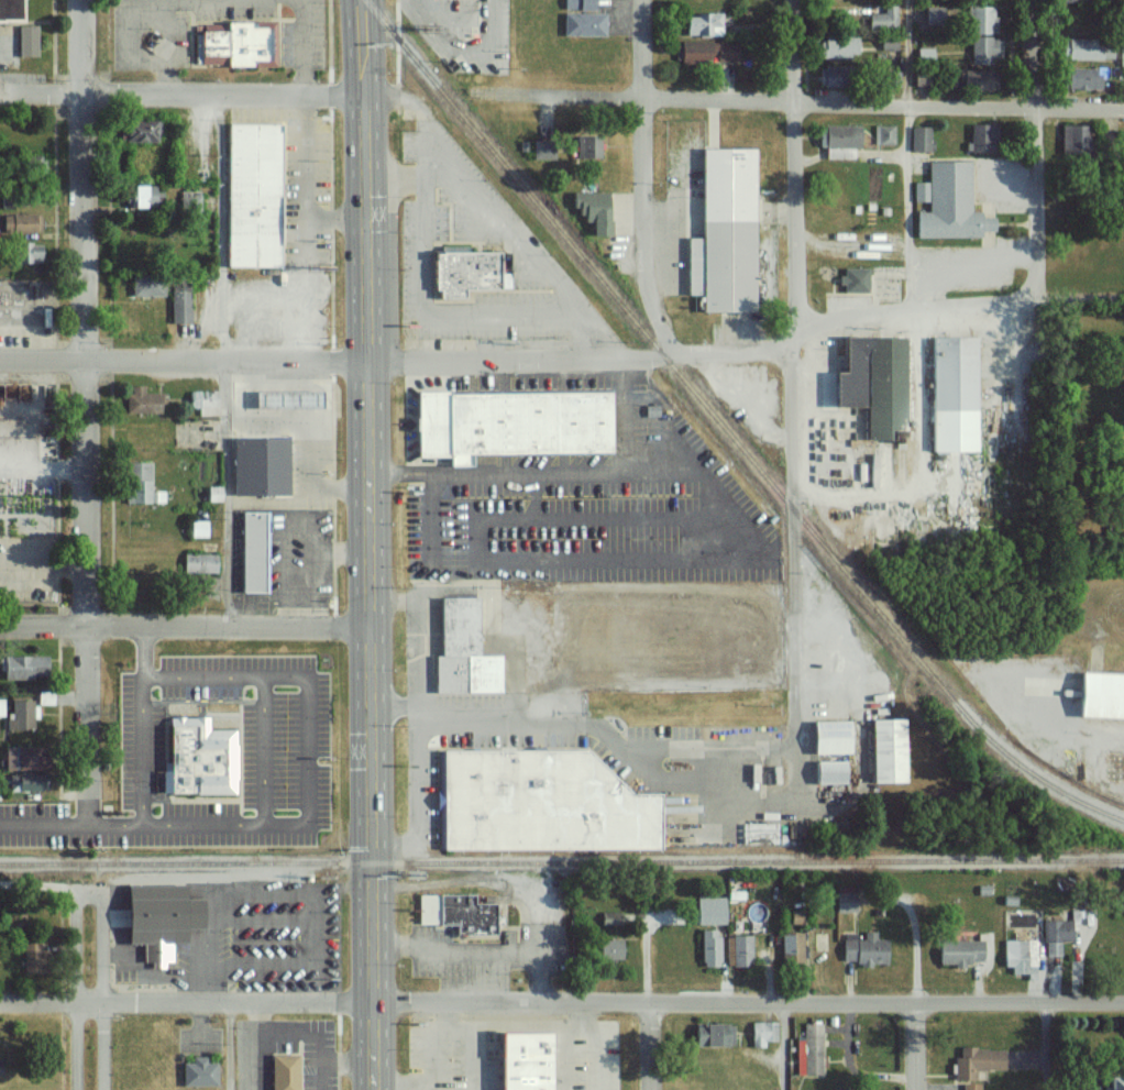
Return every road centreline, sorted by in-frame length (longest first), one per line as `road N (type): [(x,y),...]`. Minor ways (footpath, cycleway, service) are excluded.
road 1 (residential): [(0,359),(384,362),(772,350),(869,313),(1035,299),(1123,301)]
road 2 (residential): [(0,1003),(1123,1003)]
road 3 (trunk): [(389,1089),(376,0)]
road 4 (trunk): [(351,114),(359,1089)]
road 5 (residential): [(84,0),(92,826)]
road 6 (residential): [(794,0),(798,796)]
road 7 (residential): [(478,95),(1123,111)]
road 8 (residential): [(0,628),(384,630)]
road 9 (residential): [(0,90),(378,89)]
road 10 (residential): [(643,0),(643,279),(681,353)]
road 11 (residential): [(1033,0),(1035,299)]
road 12 (residential): [(904,107),(907,310)]
road 13 (residential): [(106,1089),(104,892)]
road 14 (residential): [(78,892),(77,1089)]
road 15 (residential): [(647,894),(651,1089)]
road 16 (residential): [(917,906),(919,1089)]

